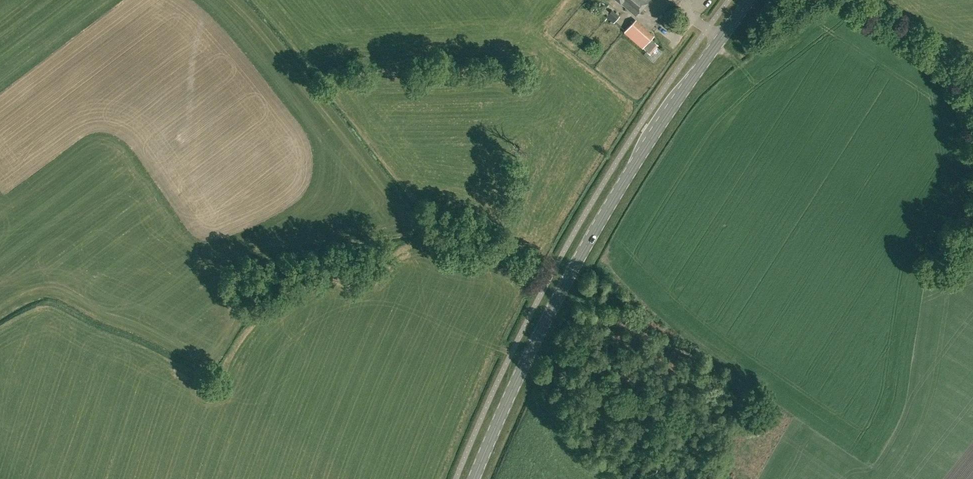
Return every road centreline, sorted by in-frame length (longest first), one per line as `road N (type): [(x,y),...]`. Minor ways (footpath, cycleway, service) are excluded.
road 1 (secondary): [(477,478),(531,351),(652,135),(750,0)]
road 2 (unclassified): [(972,90),(942,55),(855,0)]

